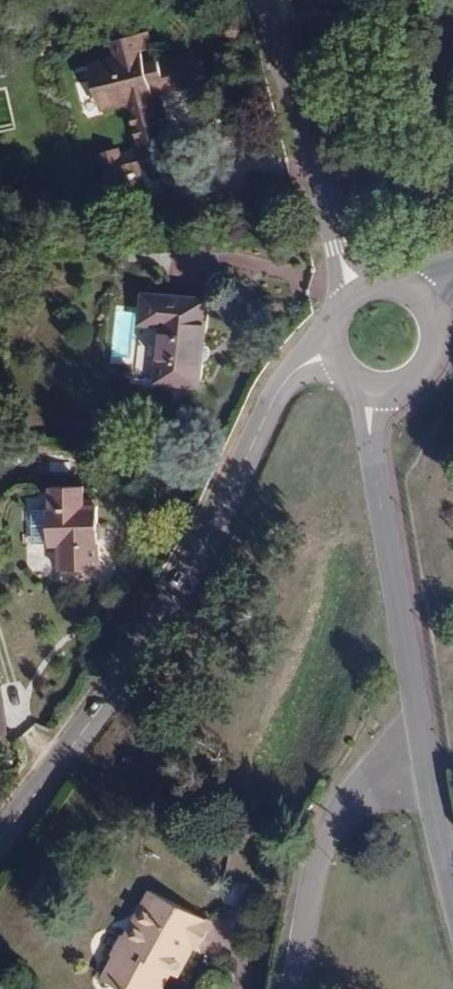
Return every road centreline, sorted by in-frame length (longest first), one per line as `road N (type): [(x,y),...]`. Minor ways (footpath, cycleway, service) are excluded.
road 1 (tertiary): [(334,348),(288,381),(199,564),(0,851)]
road 2 (residential): [(425,751),(371,387)]
road 3 (tertiary): [(366,288),(338,246),(275,0)]
road 4 (residential): [(298,988),(338,821),(425,751)]
road 5 (tertiary): [(371,387),(402,386),(435,353),(435,321),(417,295)]
road 6 (residential): [(452,872),(425,751)]

